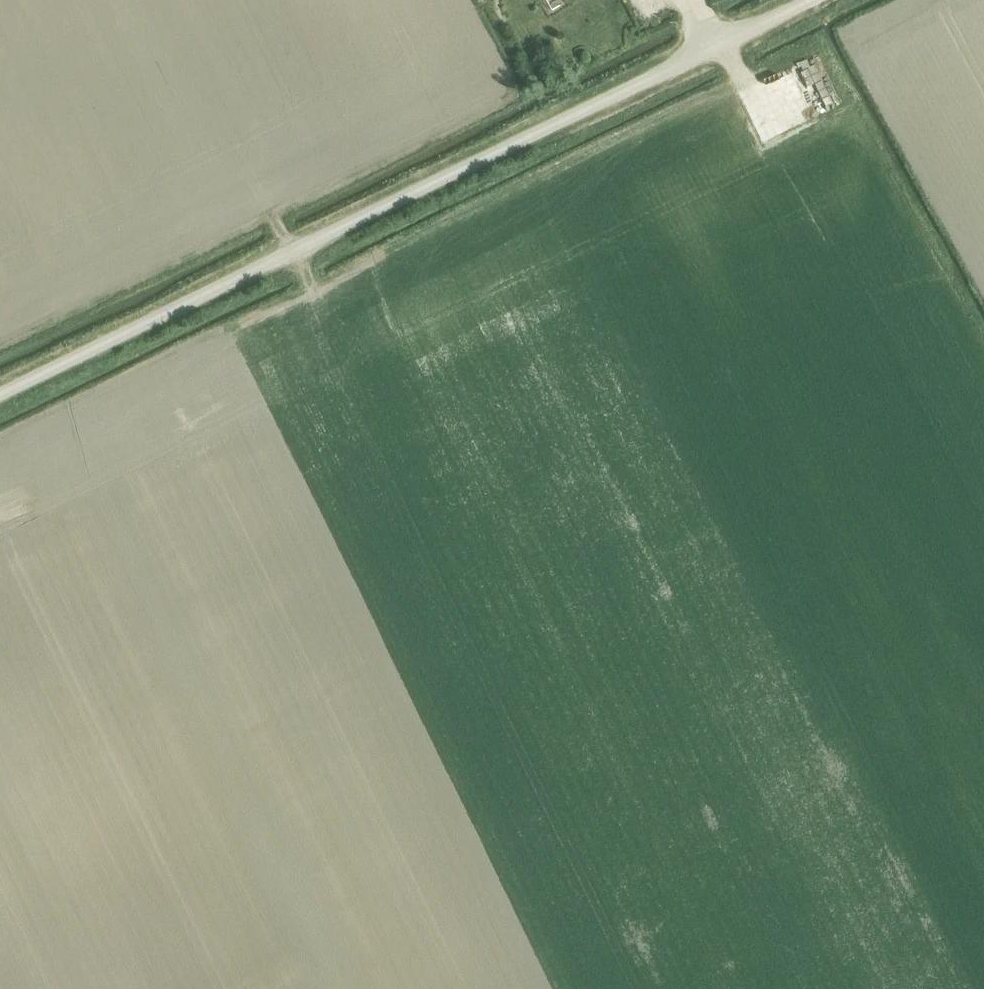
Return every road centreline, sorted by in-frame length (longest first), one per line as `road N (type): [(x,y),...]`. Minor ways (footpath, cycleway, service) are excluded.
road 1 (unclassified): [(0,385),(796,0)]

